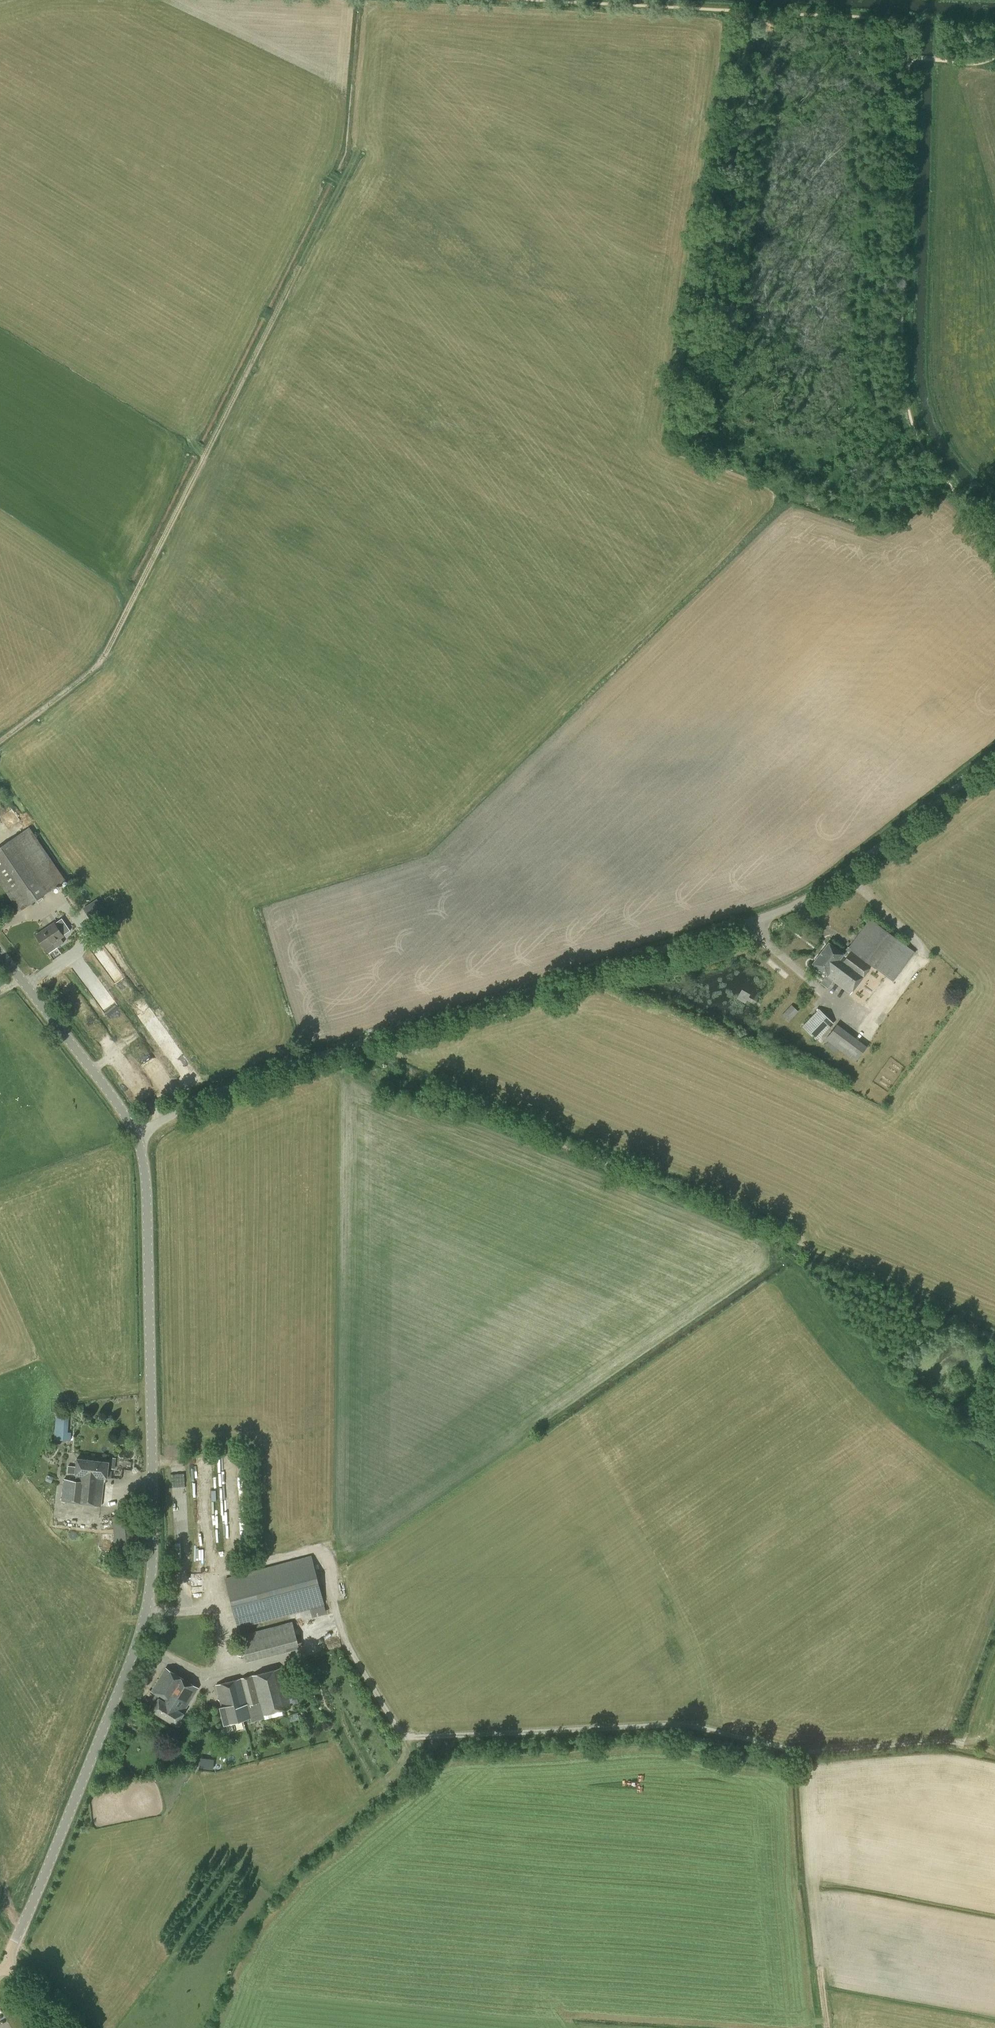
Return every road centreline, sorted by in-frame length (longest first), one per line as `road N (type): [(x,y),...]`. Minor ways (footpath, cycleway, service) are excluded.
road 1 (unclassified): [(135,1134),(171,1111),(310,1058),(800,903),(994,760)]
road 2 (tertiary): [(6,1964),(139,1628),(152,1574),(142,1156),(135,1134)]
road 3 (tertiary): [(135,1134),(0,954)]

